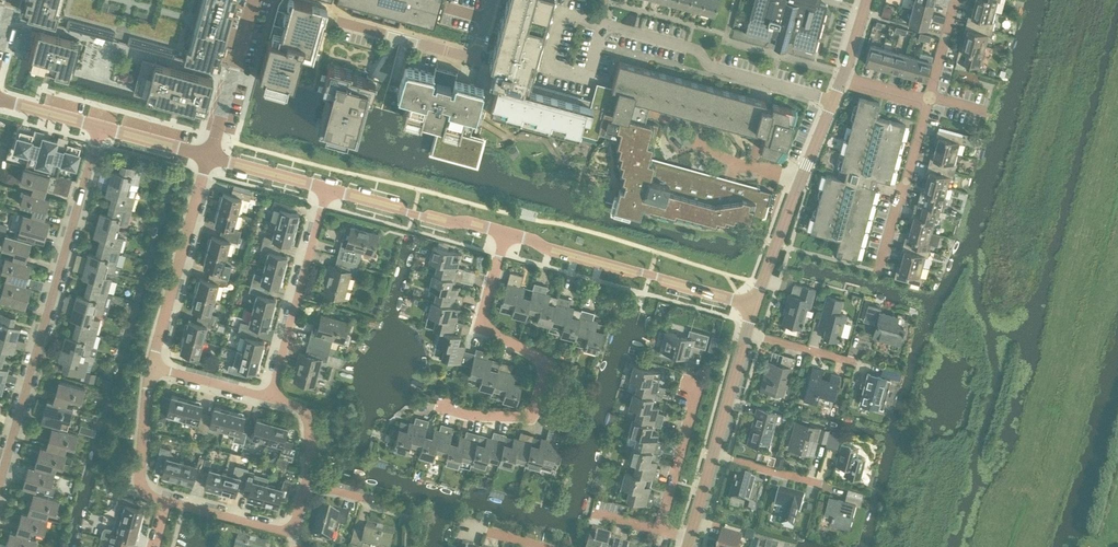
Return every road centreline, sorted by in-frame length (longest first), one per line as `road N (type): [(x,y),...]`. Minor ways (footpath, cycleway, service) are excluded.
road 1 (residential): [(0,489),(98,124)]
road 2 (residential): [(438,406),(479,416),(531,414),(546,362),(481,324),(503,236)]
road 3 (tertiary): [(754,304),(503,236)]
road 4 (tertiary): [(691,539),(754,304)]
road 5 (tertiary): [(754,304),(841,77)]
road 6 (residential): [(150,366),(210,154)]
road 7 (residential): [(271,396),(329,188)]
road 8 (residential): [(323,21),(459,57),(471,46),(484,0)]
road 9 (tertiary): [(503,236),(329,188)]
road 10 (residential): [(877,272),(927,101)]
road 11 (residential): [(210,154),(254,0)]
road 12 (residential): [(659,531),(700,379)]
road 13 (residential): [(165,500),(146,494),(139,473),(150,366)]
road 14 (residential): [(292,533),(165,500)]
road 15 (residential): [(271,396),(150,366)]
road 16 (tertiary): [(329,188),(210,154)]

